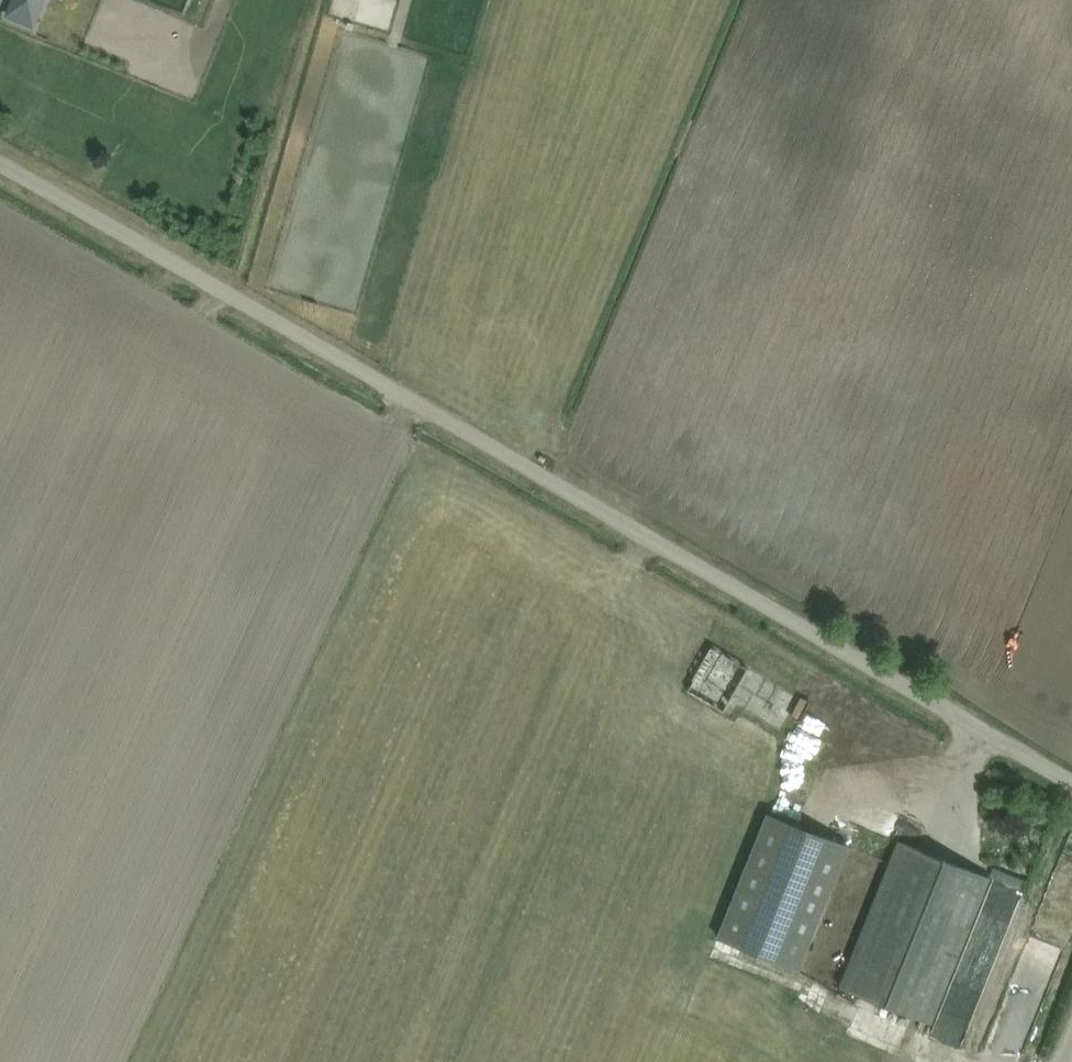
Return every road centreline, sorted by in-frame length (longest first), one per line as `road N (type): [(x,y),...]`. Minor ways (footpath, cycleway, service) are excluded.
road 1 (unclassified): [(1071,778),(0,161)]

